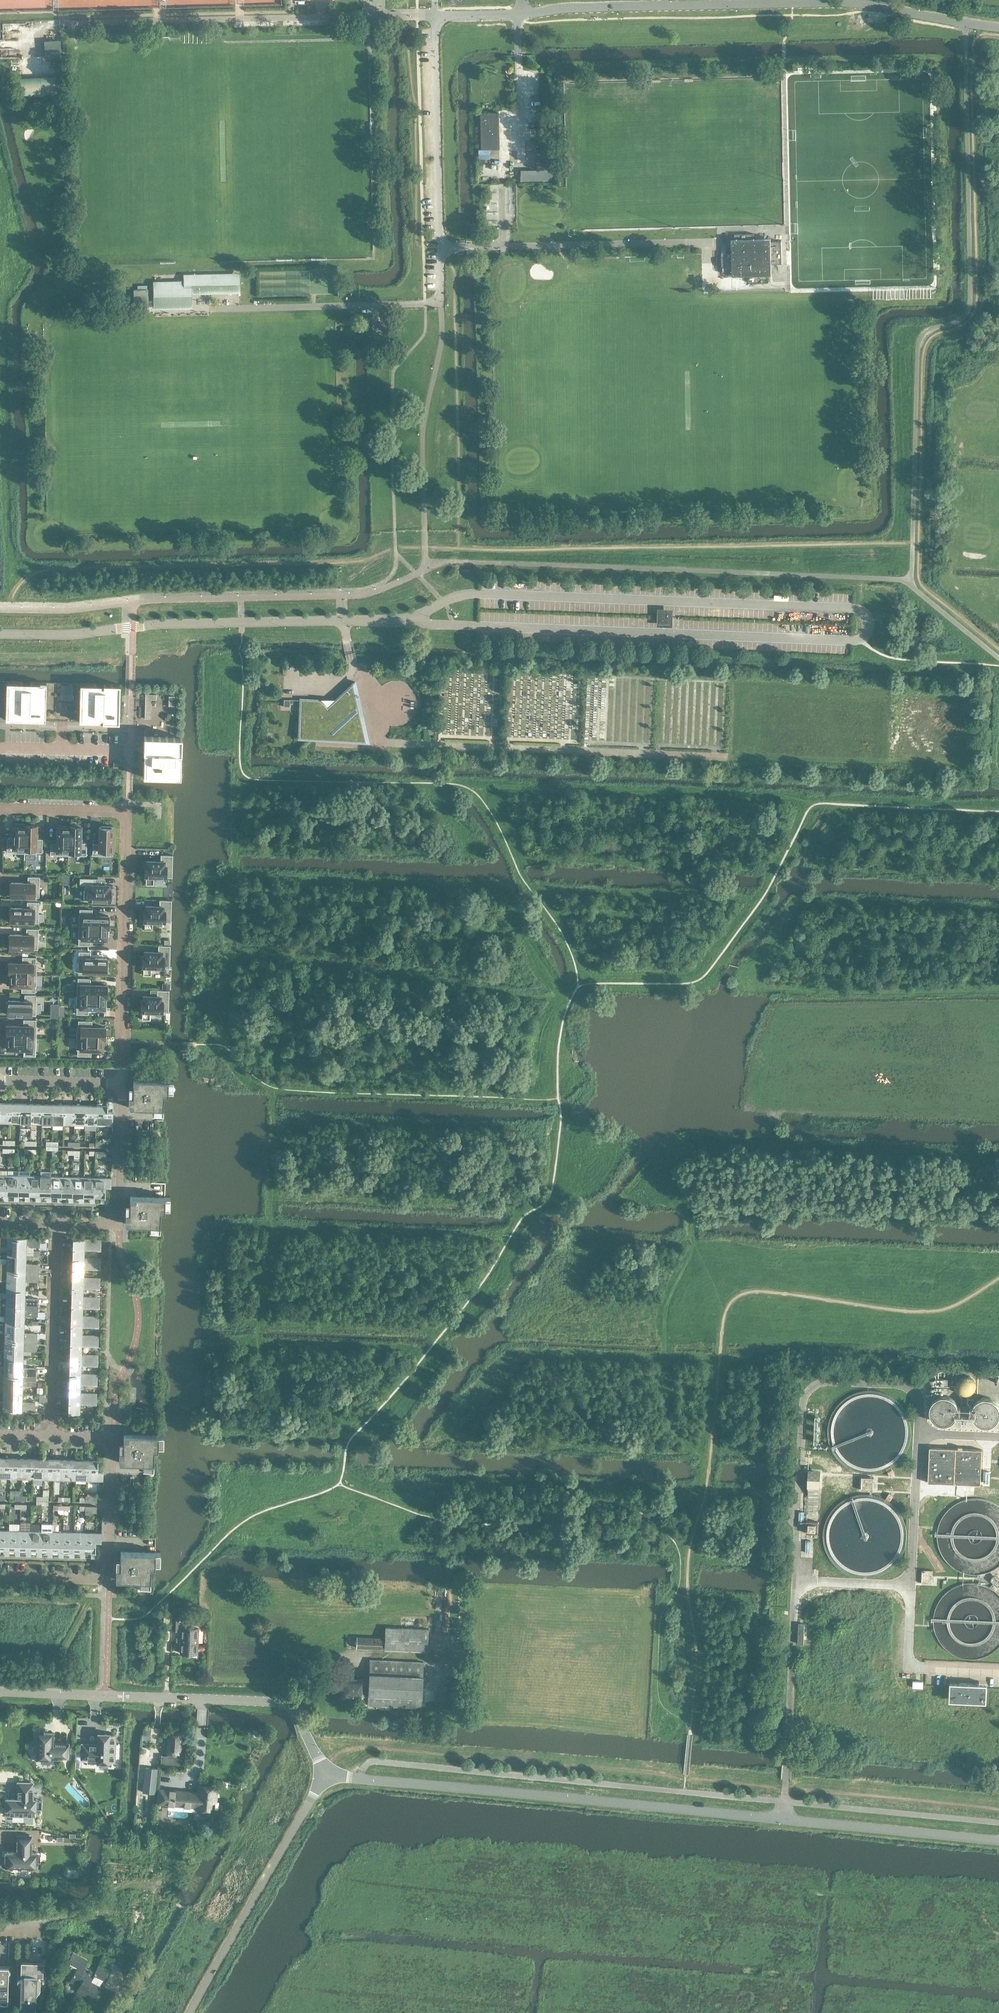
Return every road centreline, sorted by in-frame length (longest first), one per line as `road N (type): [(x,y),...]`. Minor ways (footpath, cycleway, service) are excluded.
road 1 (residential): [(413,623),(849,642),(869,634),(871,624),(859,611),(831,608),(480,594),(419,616)]
road 2 (unclassified): [(441,302),(436,16),(845,1),(998,26)]
road 3 (unclassified): [(998,1840),(330,1777)]
road 4 (track): [(15,608),(2,165)]
road 5 (residential): [(0,634),(243,621),(413,623)]
road 6 (residential): [(0,806),(129,810),(122,1084)]
road 7 (residential): [(0,1575),(110,1578),(115,1440),(54,1438)]
road 8 (unclassified): [(190,2012),(317,1786),(330,1777)]
road 9 (unclassified): [(330,1777),(287,1705),(107,1696)]
road 10 (residential): [(54,1438),(58,1226)]
road 11 (residential): [(58,1226),(119,1226),(122,1084)]
road 12 (residential): [(132,752),(0,748)]
road 13 (residential): [(122,1084),(0,1082)]

